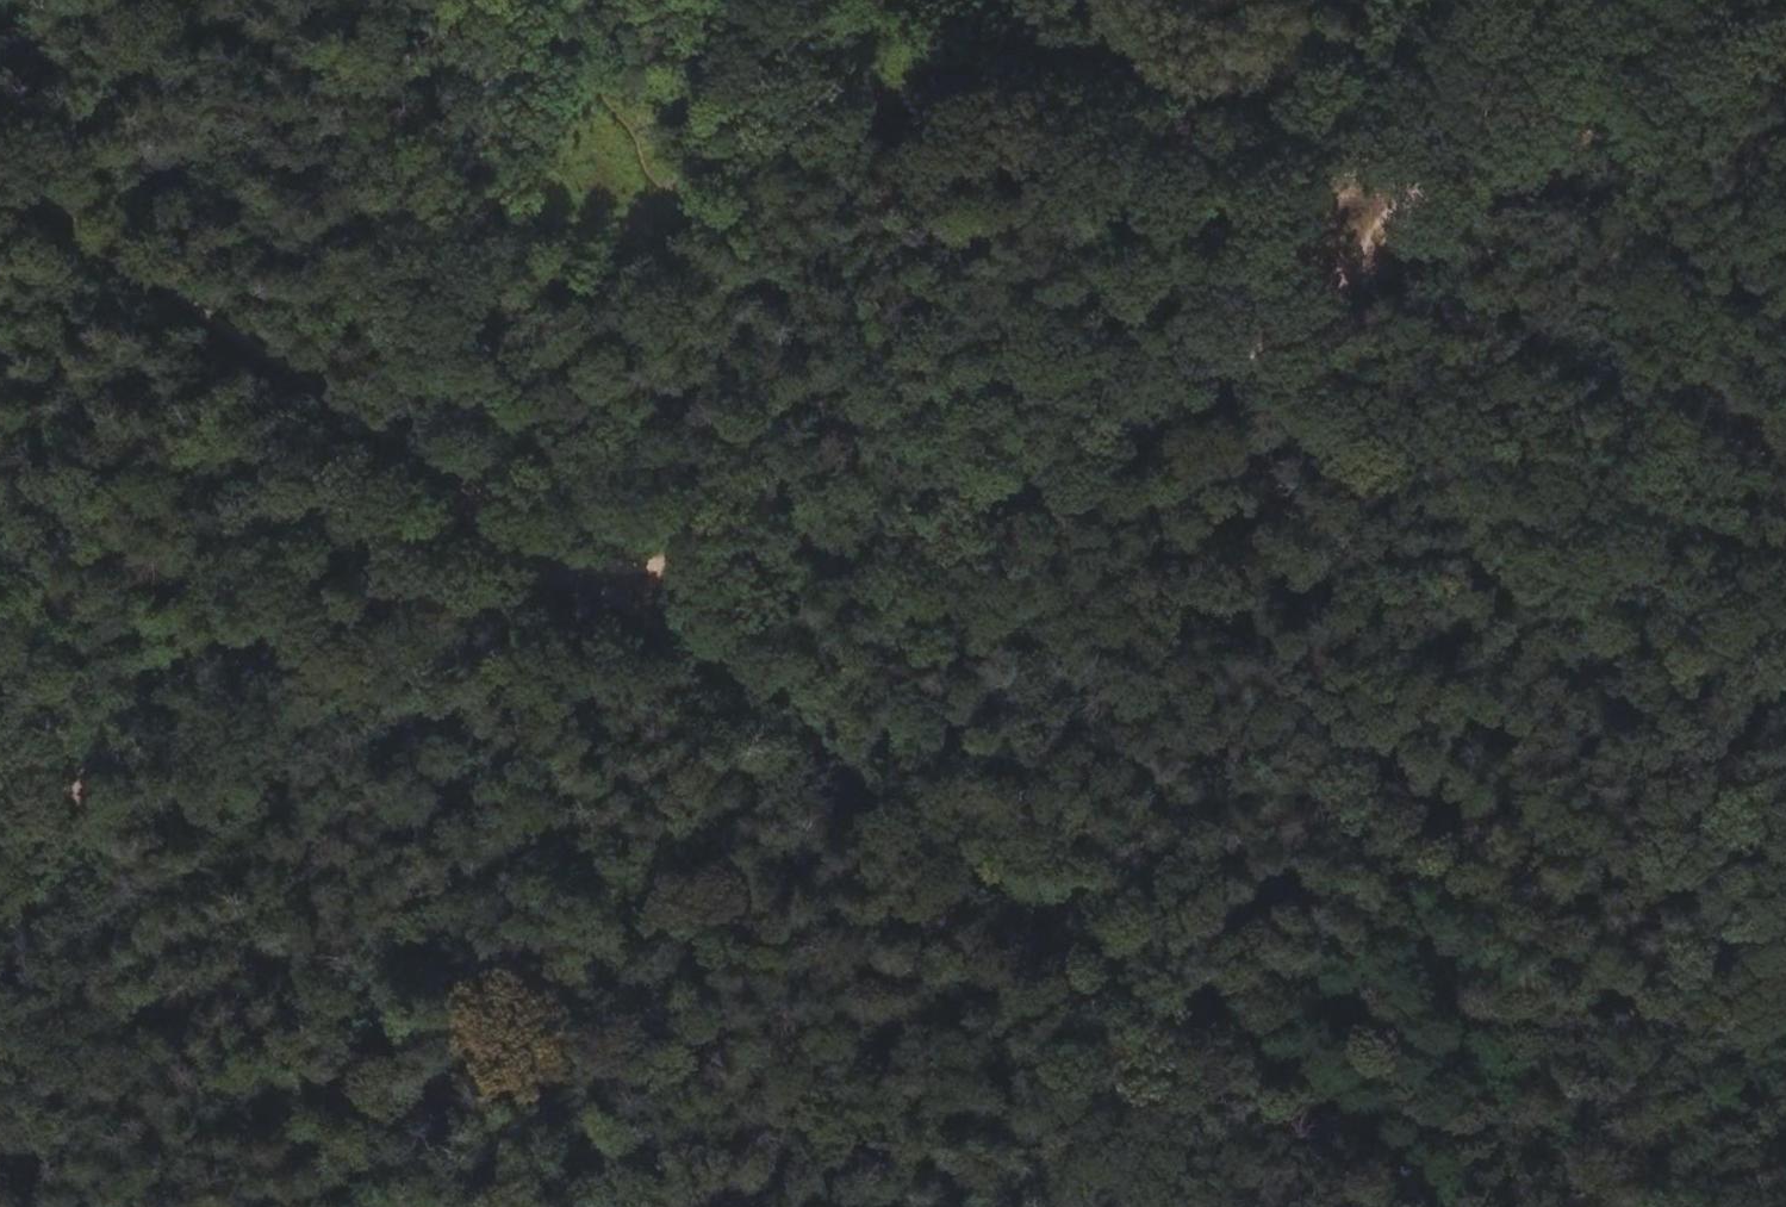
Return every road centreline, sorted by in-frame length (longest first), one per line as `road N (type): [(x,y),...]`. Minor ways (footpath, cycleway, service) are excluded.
road 1 (track): [(576,572),(918,830),(1385,1206)]
road 2 (track): [(0,161),(576,572)]

